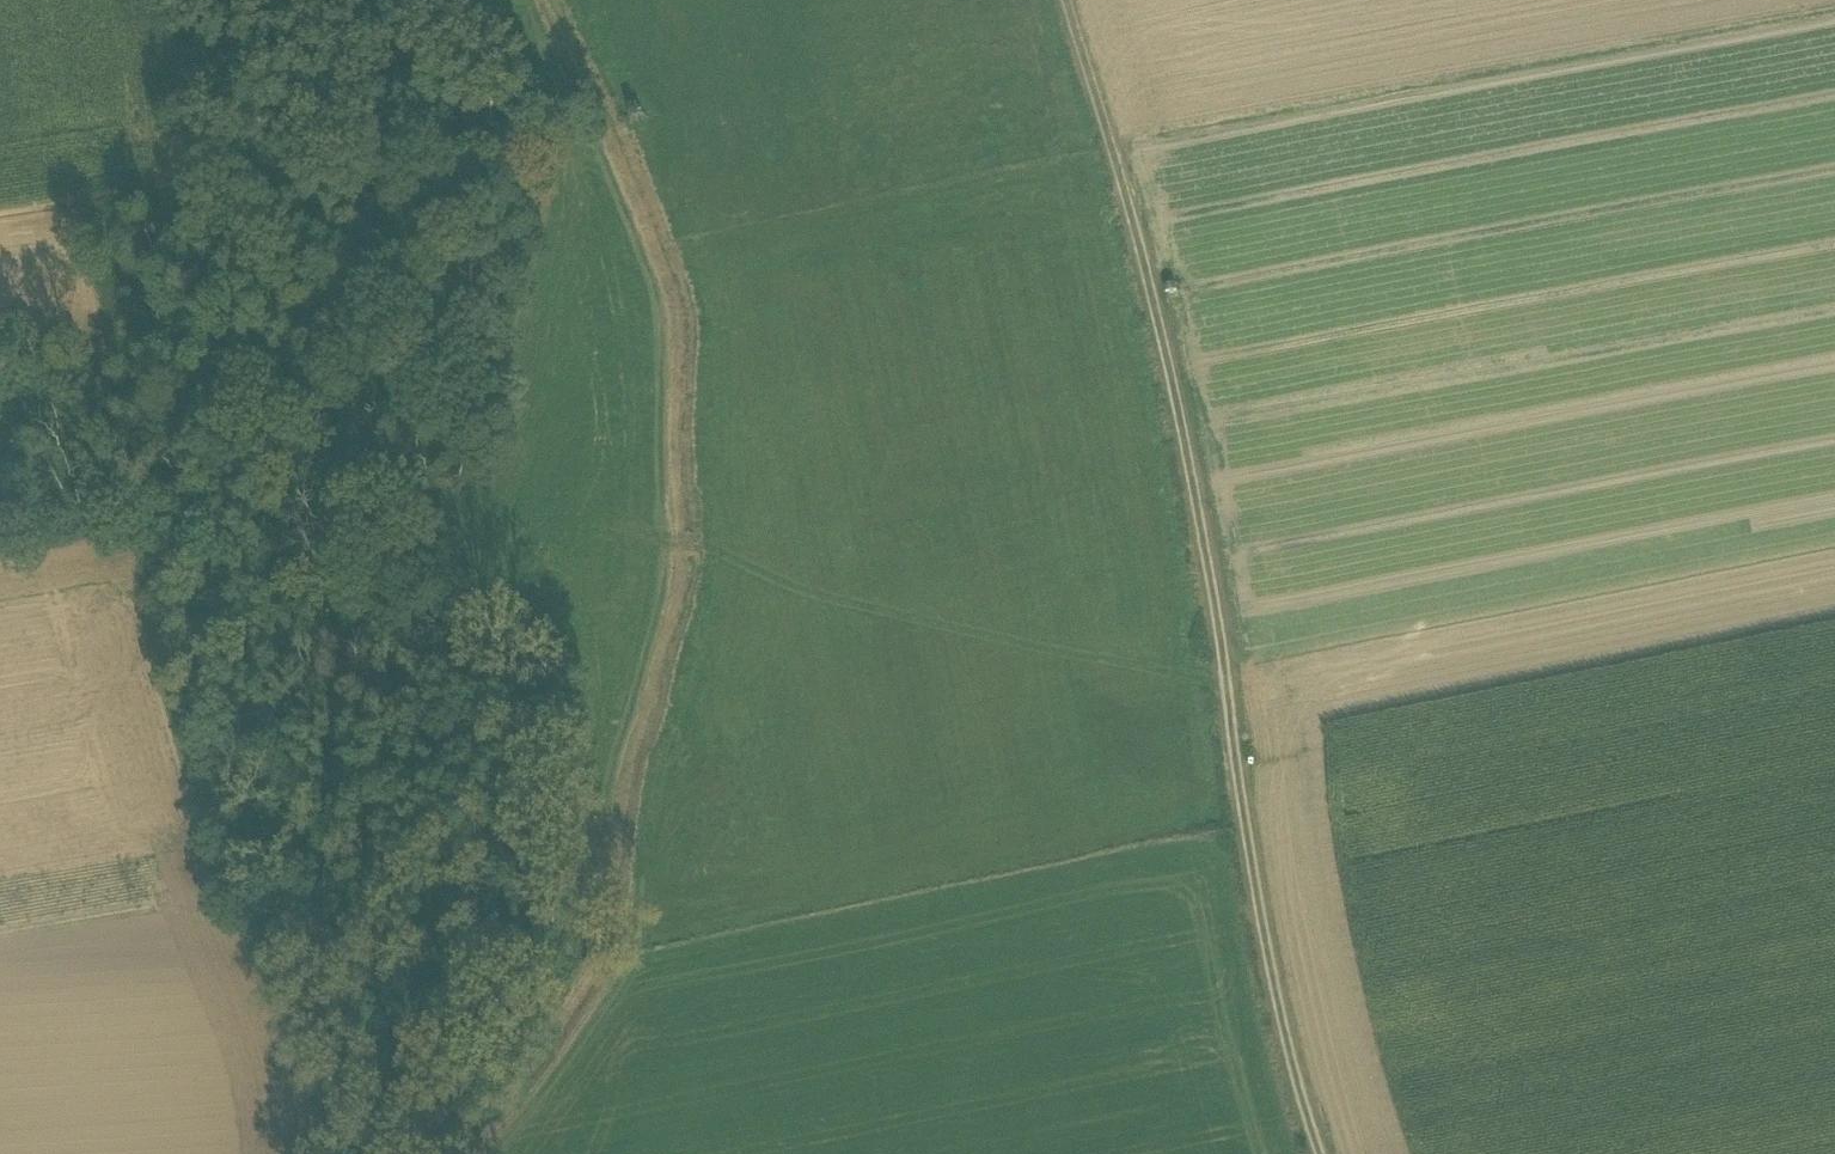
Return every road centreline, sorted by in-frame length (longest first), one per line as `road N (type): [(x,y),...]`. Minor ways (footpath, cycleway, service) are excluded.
road 1 (track): [(1064,0),(1169,373),(1261,934),(1321,1153)]

